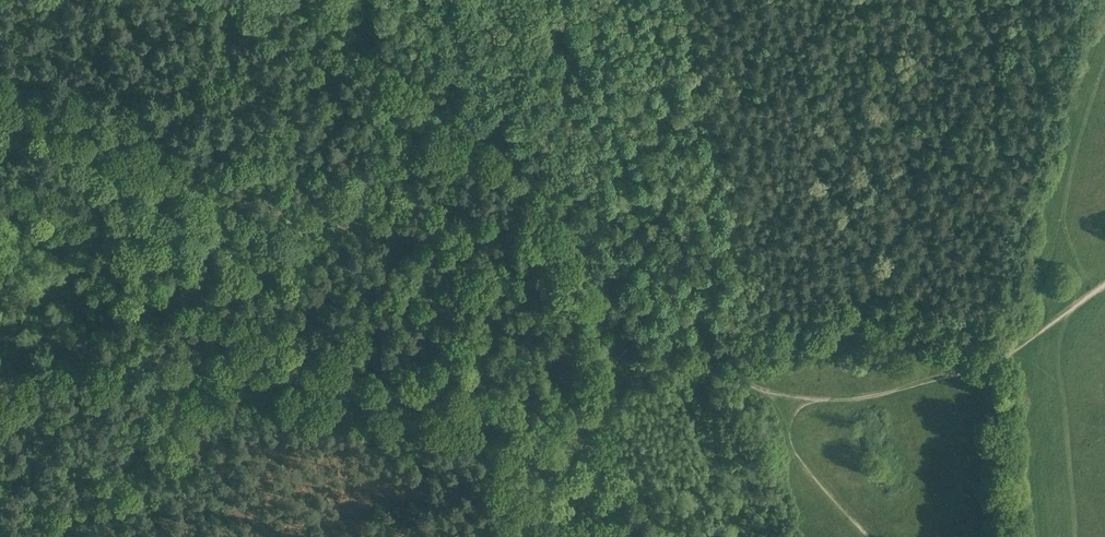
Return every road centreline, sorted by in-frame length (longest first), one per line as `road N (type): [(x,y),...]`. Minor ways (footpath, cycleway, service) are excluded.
road 1 (track): [(1058,536),(1042,331),(1046,253),(1066,160),(1104,44)]
road 2 (track): [(612,505),(591,455),(544,420),(199,378)]
road 3 (track): [(1104,286),(996,361),(862,397),(779,396),(684,360)]
road 4 (track): [(199,378),(198,266),(184,215),(36,127),(0,61)]
road 5 (track): [(51,536),(159,406),(199,378)]
road 6 (track): [(0,239),(146,271),(199,295)]
road 7 (track): [(199,378),(0,344)]
road 8 (track): [(188,222),(140,228),(0,206)]
road 9 (track): [(873,536),(794,447),(779,396)]

